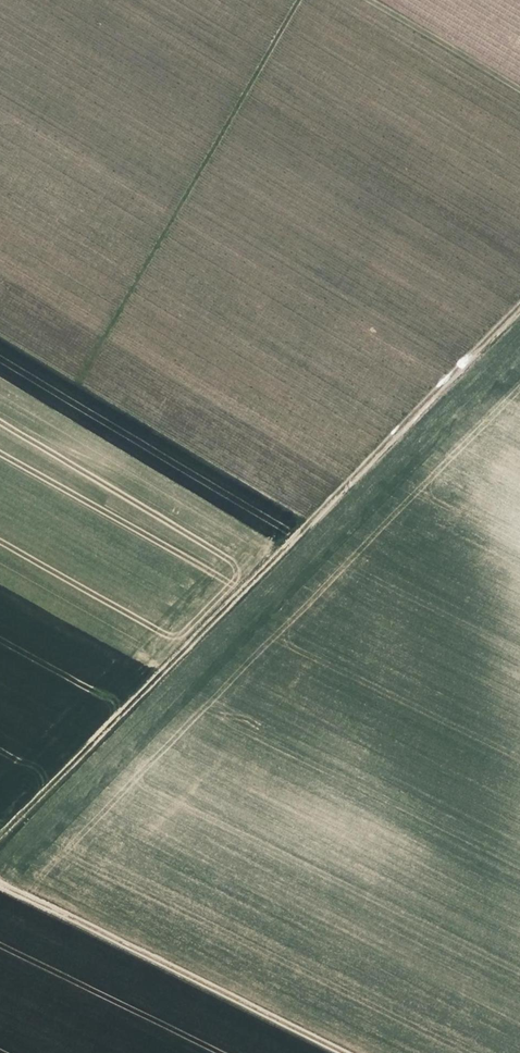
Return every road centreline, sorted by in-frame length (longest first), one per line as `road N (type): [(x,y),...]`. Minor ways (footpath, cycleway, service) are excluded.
road 1 (track): [(519,300),(0,840)]
road 2 (track): [(346,1052),(0,881)]
road 3 (track): [(374,0),(519,87)]

